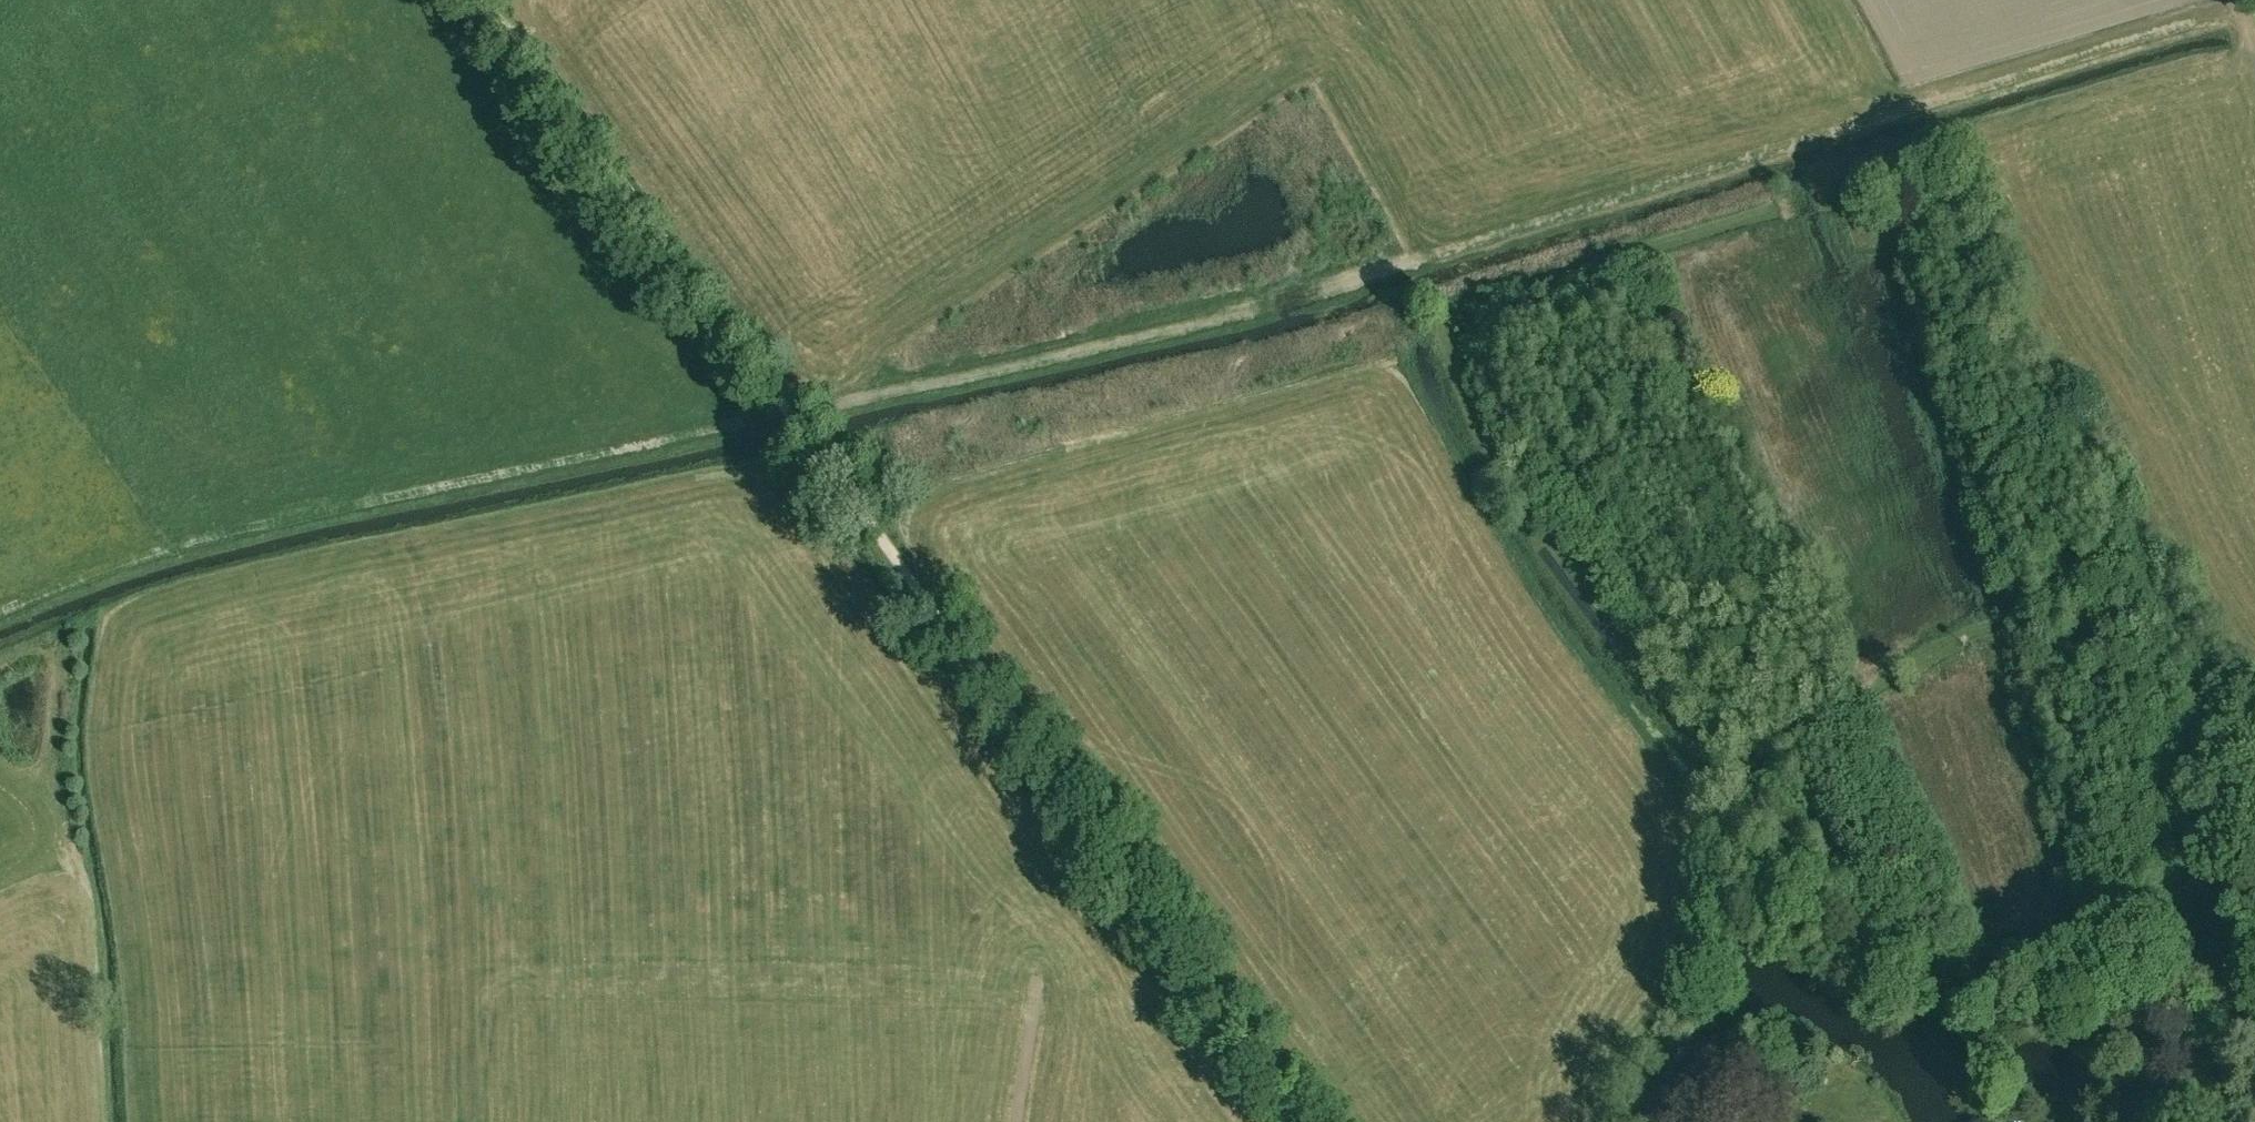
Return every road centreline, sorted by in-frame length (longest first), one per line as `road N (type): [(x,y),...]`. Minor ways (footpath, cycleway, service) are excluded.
road 1 (track): [(1291,1121),(798,423),(484,0)]

